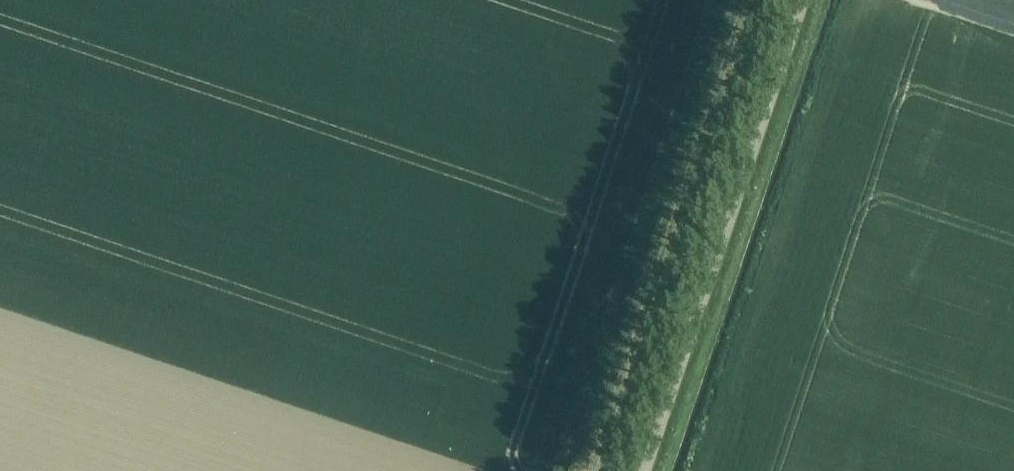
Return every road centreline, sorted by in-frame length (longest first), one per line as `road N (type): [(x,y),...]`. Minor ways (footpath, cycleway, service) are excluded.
road 1 (unclassified): [(642,470),(799,0)]

